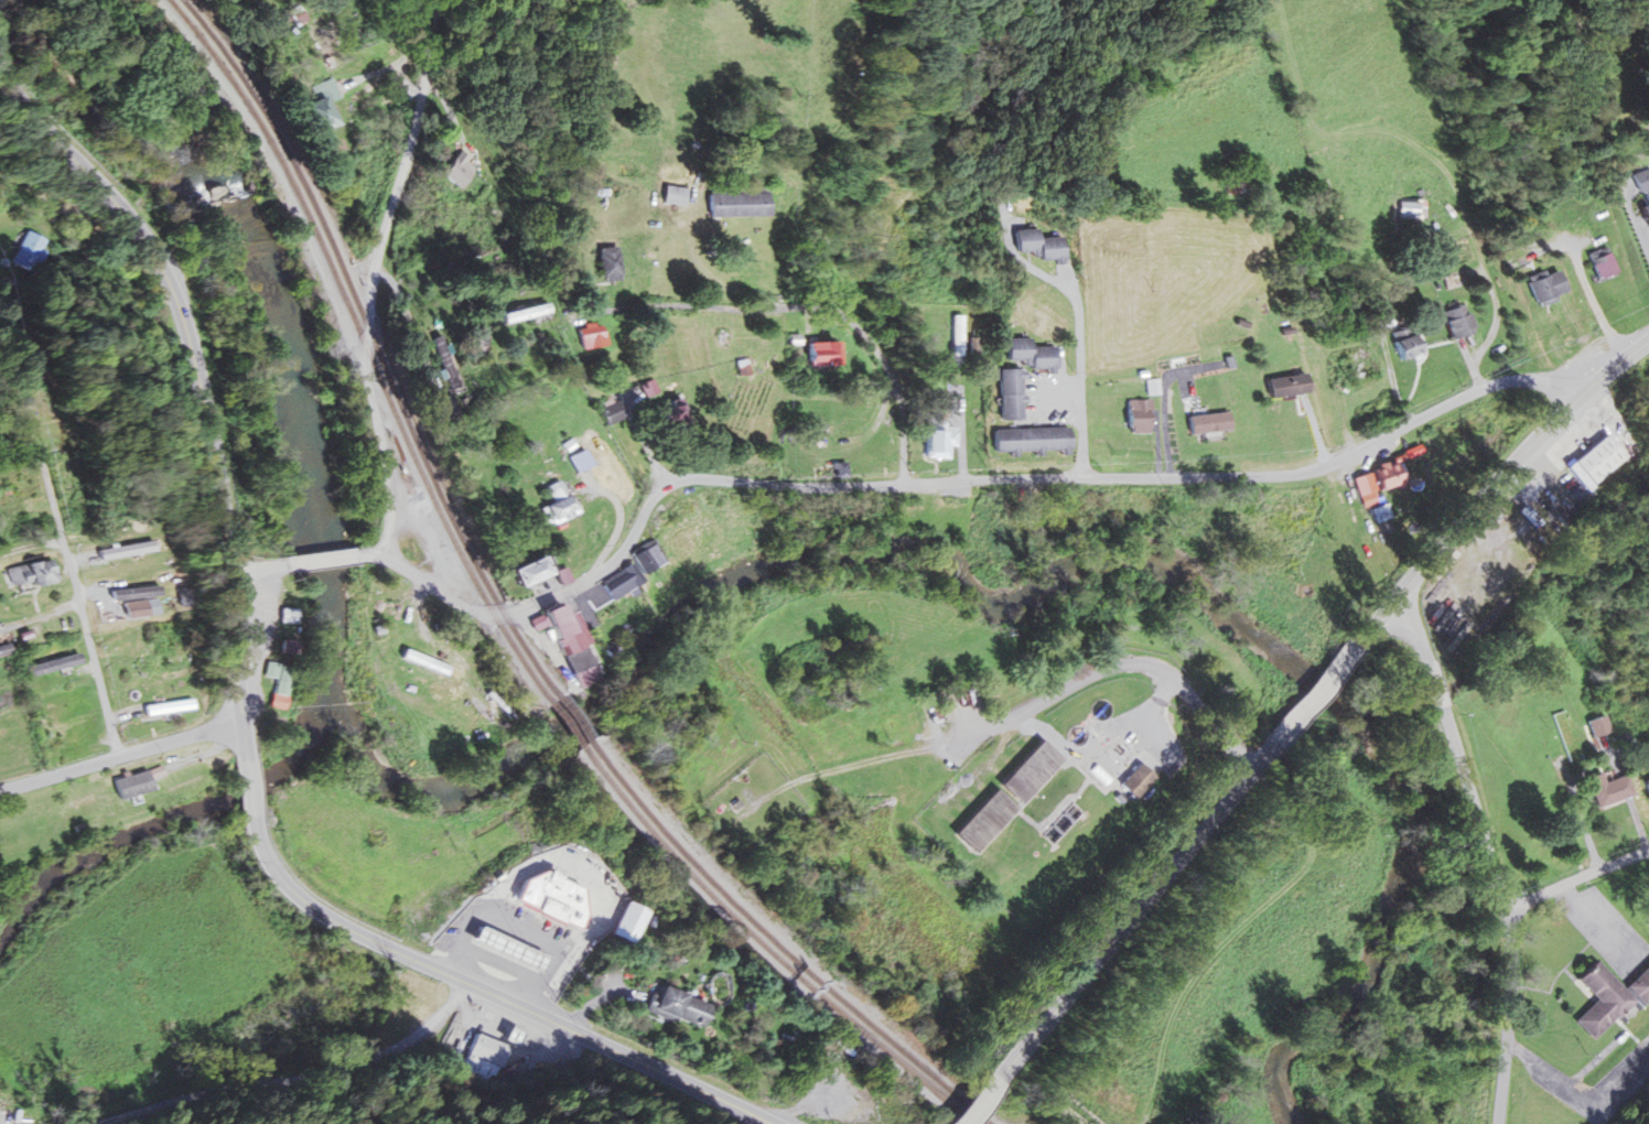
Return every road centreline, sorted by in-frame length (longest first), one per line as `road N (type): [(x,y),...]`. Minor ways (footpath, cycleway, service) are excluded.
road 1 (residential): [(357,556),(389,560),(461,605),(506,615),(599,572),(657,493),(679,480),(838,487),(1273,476),(1355,455),(1481,390)]
road 2 (secondary): [(1002,1080),(1463,517),(1594,382)]
road 3 (secondary): [(246,760),(219,480),(183,321),(138,231),(0,71)]
road 4 (secondary): [(772,1123),(323,915),(278,876),(251,818)]
road 5 (residential): [(376,555),(391,491),(366,386),(365,346),(440,0)]
road 6 (residential): [(1498,1123),(1511,983),(1505,907),(1403,590)]
road 7 (residential): [(905,484),(896,387),(866,338),(827,310),(681,304),(567,316)]
road 8 (track): [(1143,1123),(1147,1046),(1163,1015),(1257,890),(1324,856),(1314,828),(1254,769)]
road 9 (residential): [(120,757),(43,466),(32,447),(0,450)]
road 10 (residential): [(0,789),(244,722)]
road 11 (residential): [(1082,477),(1077,313),(1066,272)]
road 12 (residential): [(1505,907),(1648,849)]

